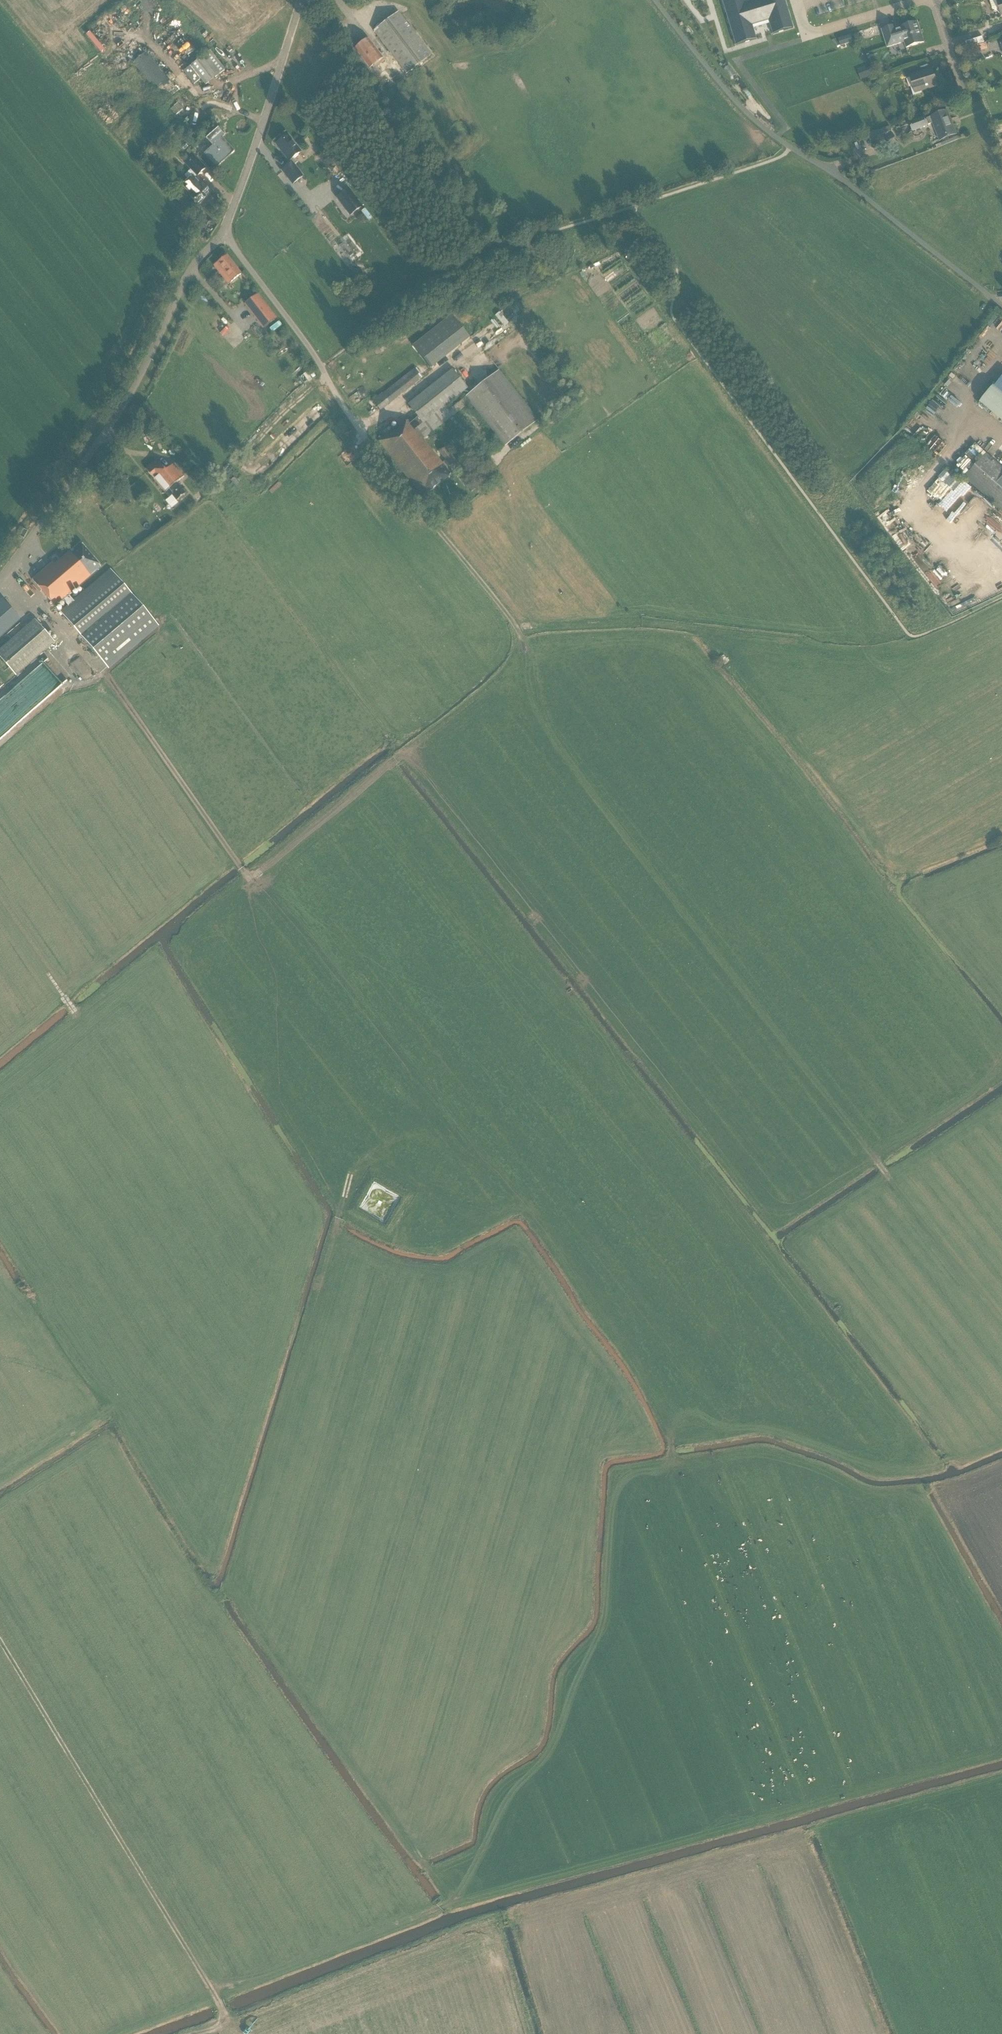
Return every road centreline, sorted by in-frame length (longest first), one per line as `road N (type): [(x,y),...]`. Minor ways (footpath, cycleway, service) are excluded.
road 1 (track): [(359,427),(515,626),(521,646),(496,683),(332,813)]
road 2 (unclassified): [(1001,306),(761,125),(655,0)]
road 3 (track): [(0,1642),(224,2013),(226,2033)]
road 4 (unclassified): [(0,579),(134,392),(193,263),(225,233)]
road 5 (track): [(209,1989),(468,1895)]
road 6 (unclassified): [(225,233),(304,0)]
road 7 (track): [(515,626),(702,630)]
road 8 (residential): [(927,0),(807,36),(796,0)]
road 9 (residential): [(225,233),(320,364)]

